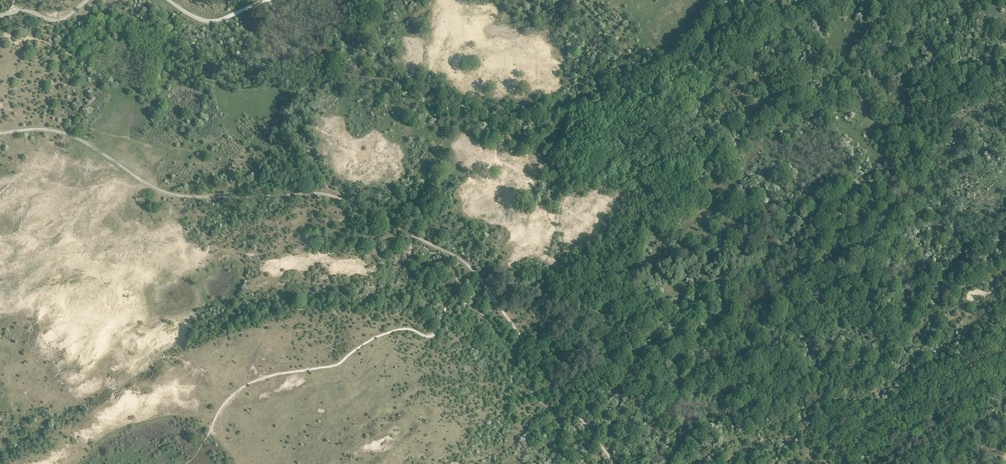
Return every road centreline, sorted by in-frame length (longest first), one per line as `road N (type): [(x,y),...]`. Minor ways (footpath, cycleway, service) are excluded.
road 1 (track): [(225,58),(439,88),(554,172),(563,193),(559,233),(572,259),(631,279),(769,257),(810,217),(831,213)]
road 2 (track): [(493,295),(474,268),(336,198),(171,194),(68,135),(0,134)]
road 3 (track): [(615,463),(493,295)]

